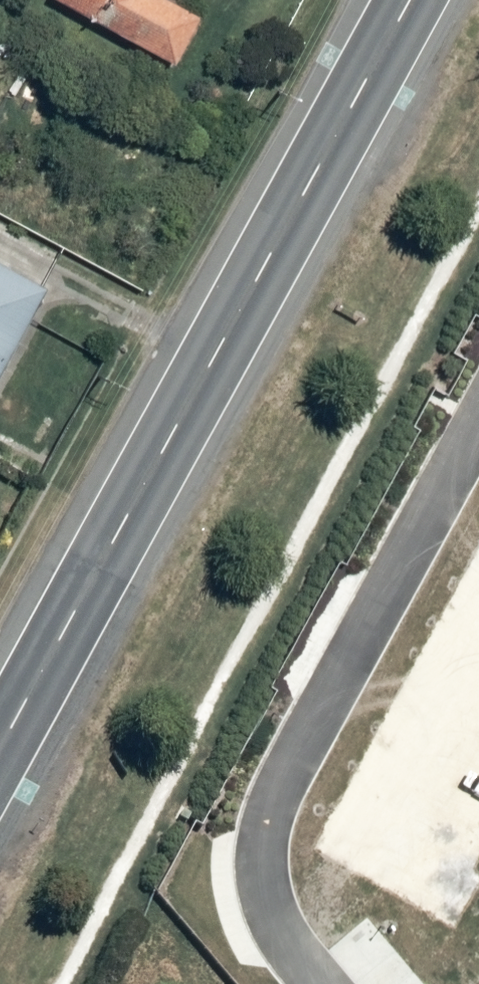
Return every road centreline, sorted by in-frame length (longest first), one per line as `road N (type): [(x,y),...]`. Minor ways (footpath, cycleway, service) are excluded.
road 1 (primary): [(420,0),(0,762)]
road 2 (unclassified): [(308,983),(274,944),(255,867),(267,792),(478,416)]

